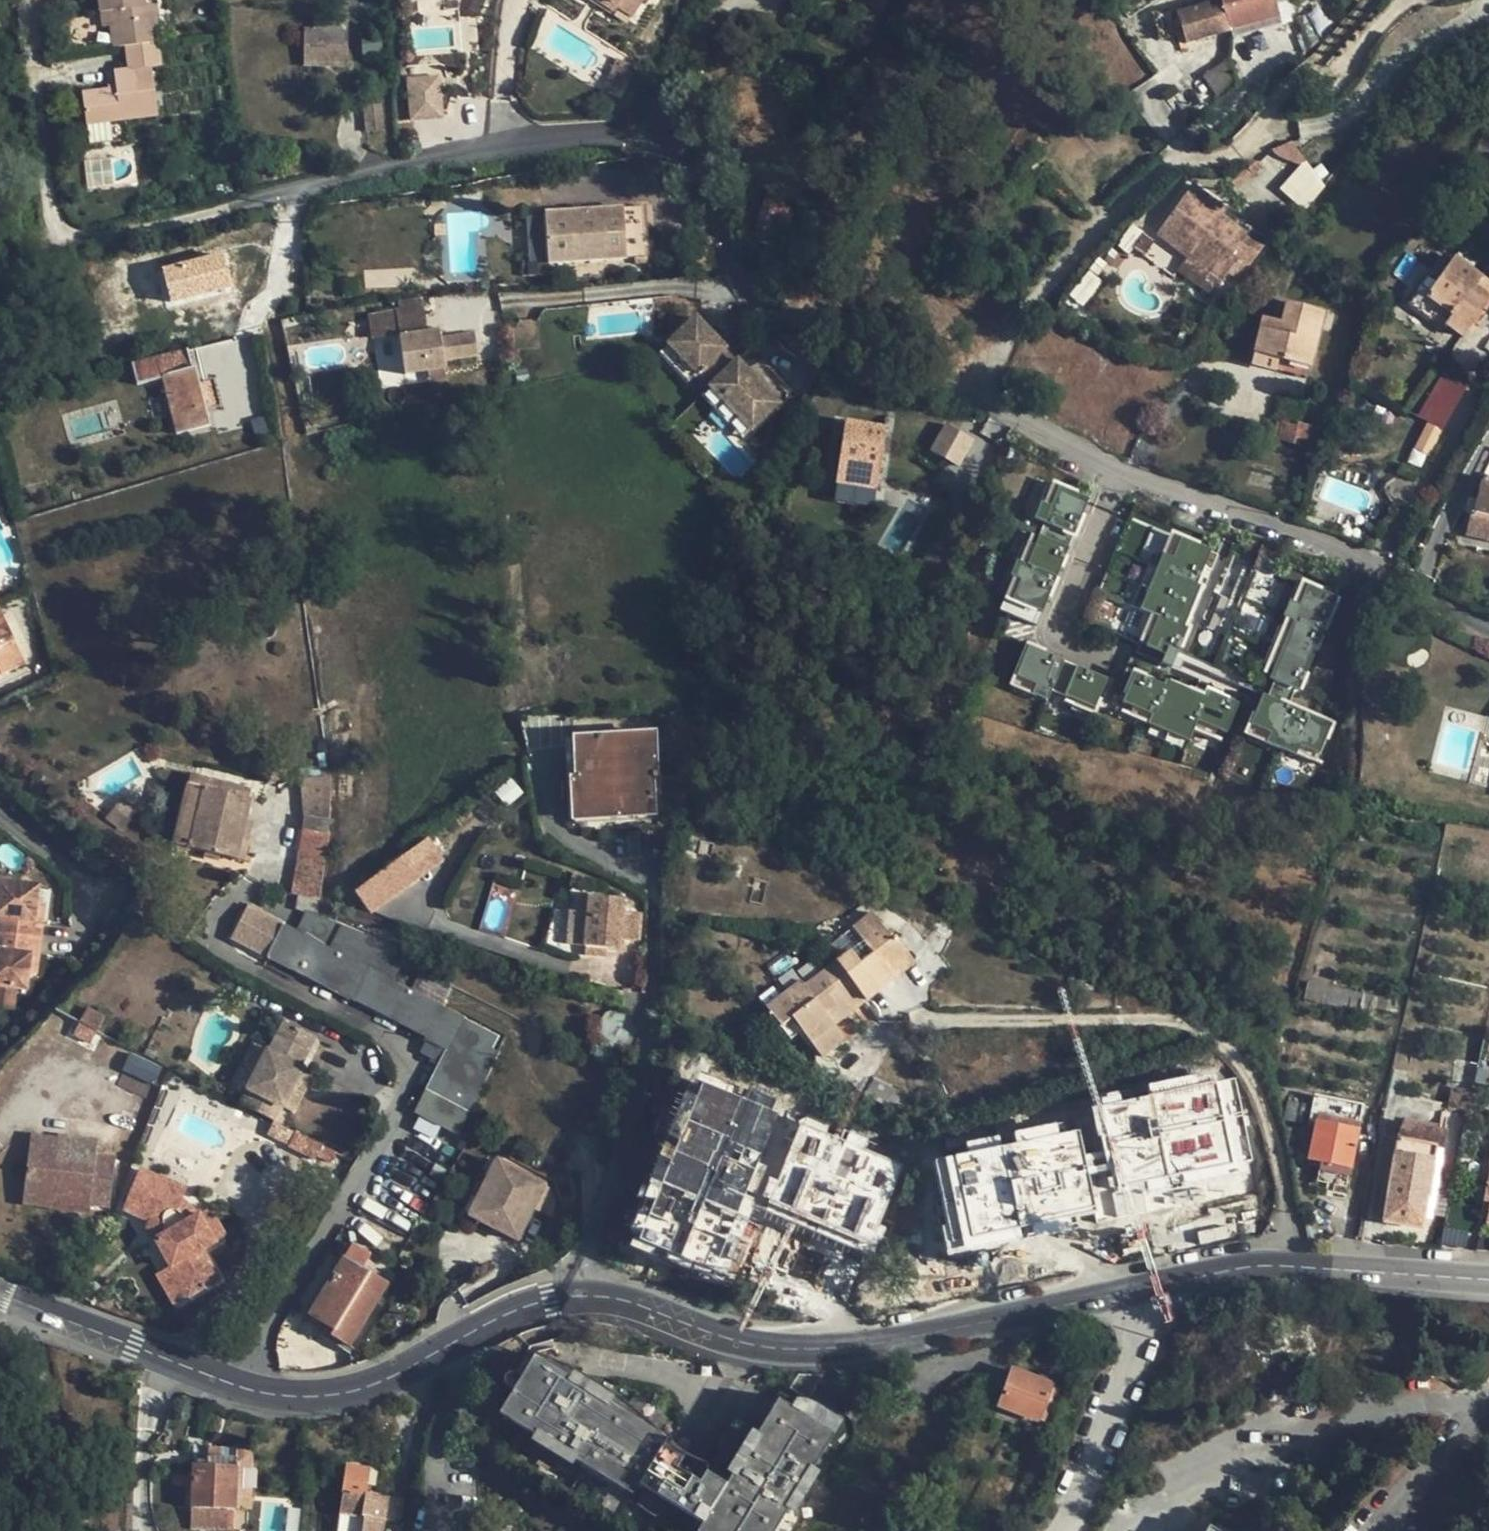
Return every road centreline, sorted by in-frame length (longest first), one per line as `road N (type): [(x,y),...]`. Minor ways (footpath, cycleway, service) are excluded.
road 1 (residential): [(1488,628),(977,401),(822,358),(750,288),(683,145),(600,128),(164,227)]
road 2 (residential): [(253,1390),(268,1329),(380,1154),(412,1067),(392,1039),(226,952),(217,929),(240,890)]
road 3 (residential): [(586,1295),(639,1304),(736,1340),(813,1349),(1144,1286)]
road 4 (unclassified): [(1132,1530),(1199,1484),(1382,1412),(1483,1408)]
road 5 (residential): [(253,1390),(342,1388),(512,1313),(586,1295)]
road 6 (residential): [(1144,1286),(1271,1264),(1488,1280)]
road 7 (residential): [(586,1295),(589,1251),(646,1063),(642,1005)]
road 8 (residential): [(0,1295),(253,1390)]
road 9 (unclassified): [(1059,1530),(1149,1313),(1144,1286)]
road 10 (unclassified): [(1387,1520),(1483,1408)]
road 11 (residential): [(0,815),(79,880),(88,907)]

